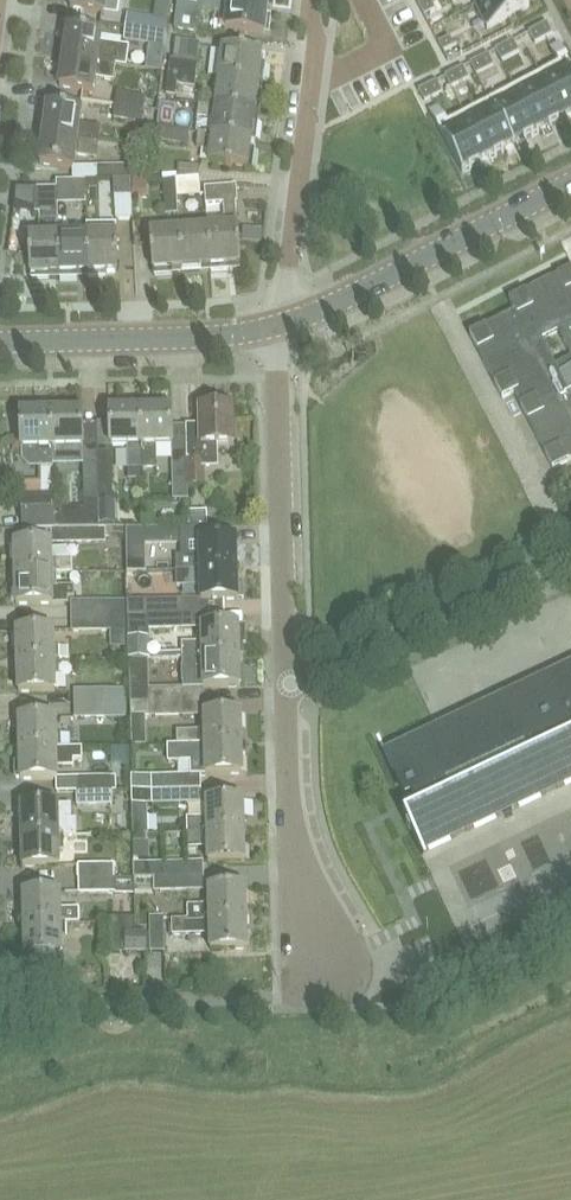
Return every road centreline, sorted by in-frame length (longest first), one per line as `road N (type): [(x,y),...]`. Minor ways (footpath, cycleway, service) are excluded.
road 1 (residential): [(291,706),(291,321)]
road 2 (residential): [(291,321),(320,0)]
road 3 (secondary): [(291,321),(570,183)]
road 4 (residential): [(291,706),(341,698),(570,577)]
road 5 (residential): [(303,998),(0,1003)]
road 6 (secondary): [(0,345),(202,339),(291,321)]
road 7 (residential): [(303,998),(291,706)]

